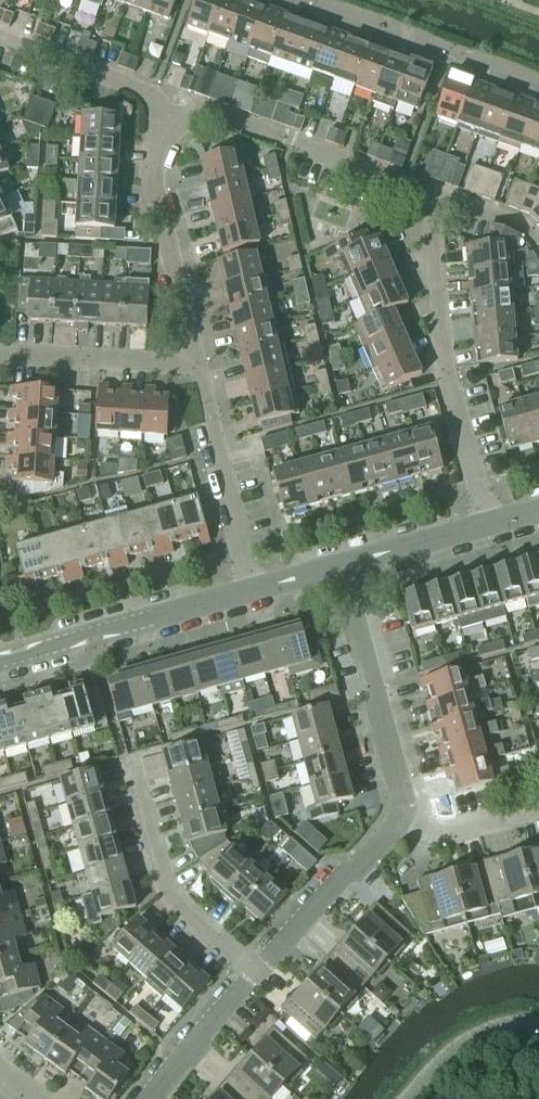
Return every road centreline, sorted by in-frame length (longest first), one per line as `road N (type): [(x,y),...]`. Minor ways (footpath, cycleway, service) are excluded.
road 1 (residential): [(488,525),(452,367),(445,198)]
road 2 (residential): [(445,198),(169,97)]
road 3 (residential): [(261,972),(182,903),(137,751)]
road 4 (residential): [(191,351),(165,240),(169,97)]
road 5 (tertiary): [(0,663),(246,592)]
road 6 (residential): [(409,812),(347,564)]
road 7 (residential): [(246,592),(191,351)]
road 8 (residential): [(261,972),(409,812)]
road 9 (residential): [(191,351),(0,345)]
road 10 (residential): [(169,97),(0,35)]
road 11 (residential): [(146,1098),(261,972)]
road 12 (tertiary): [(347,564),(488,525)]
road 13 (residential): [(409,812),(506,812),(538,801)]

